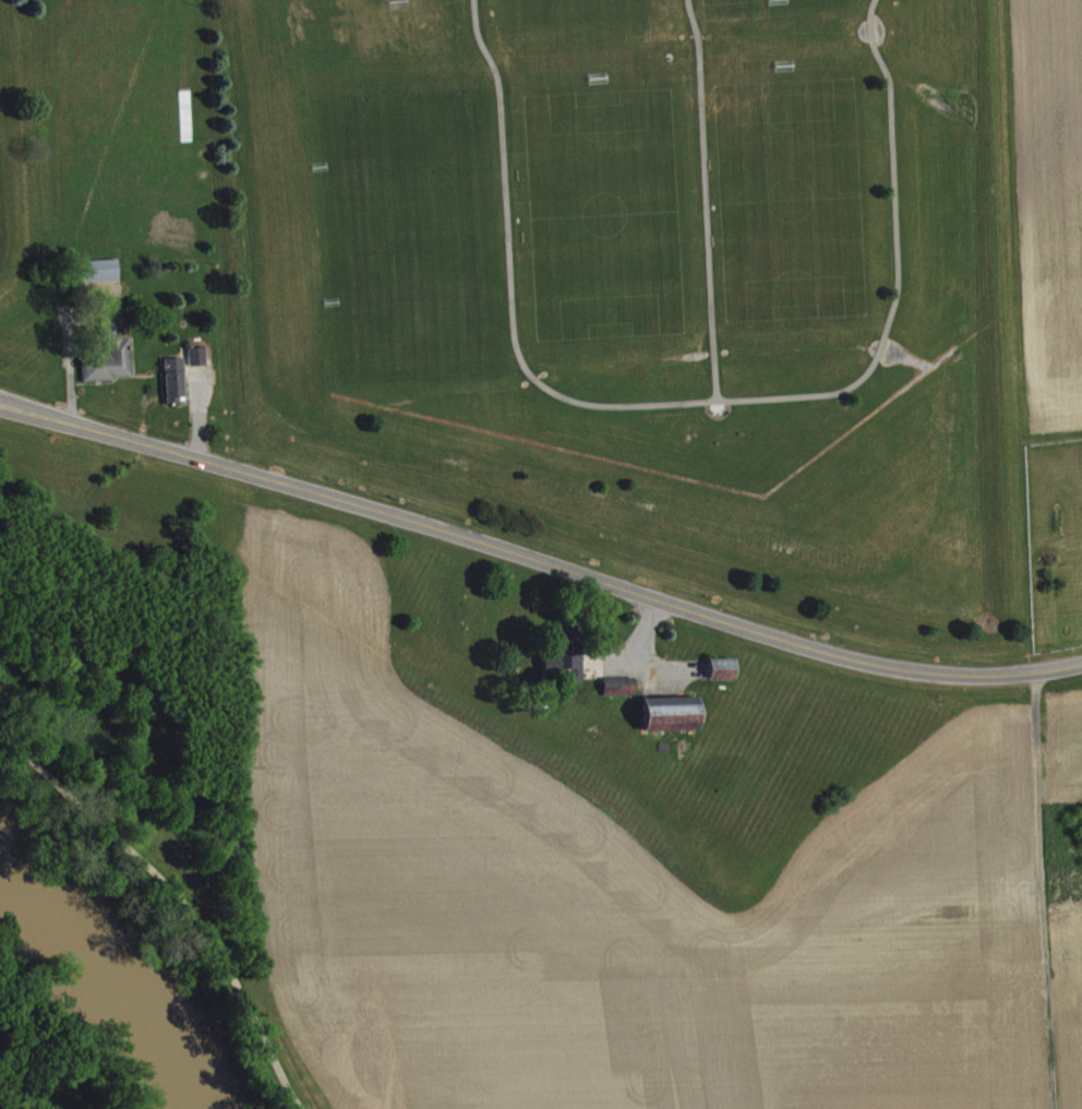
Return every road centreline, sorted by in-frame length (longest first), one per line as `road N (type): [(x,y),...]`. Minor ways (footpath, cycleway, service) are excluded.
road 1 (tertiary): [(0,403),(473,539),(841,656),(971,675),(1081,664)]

